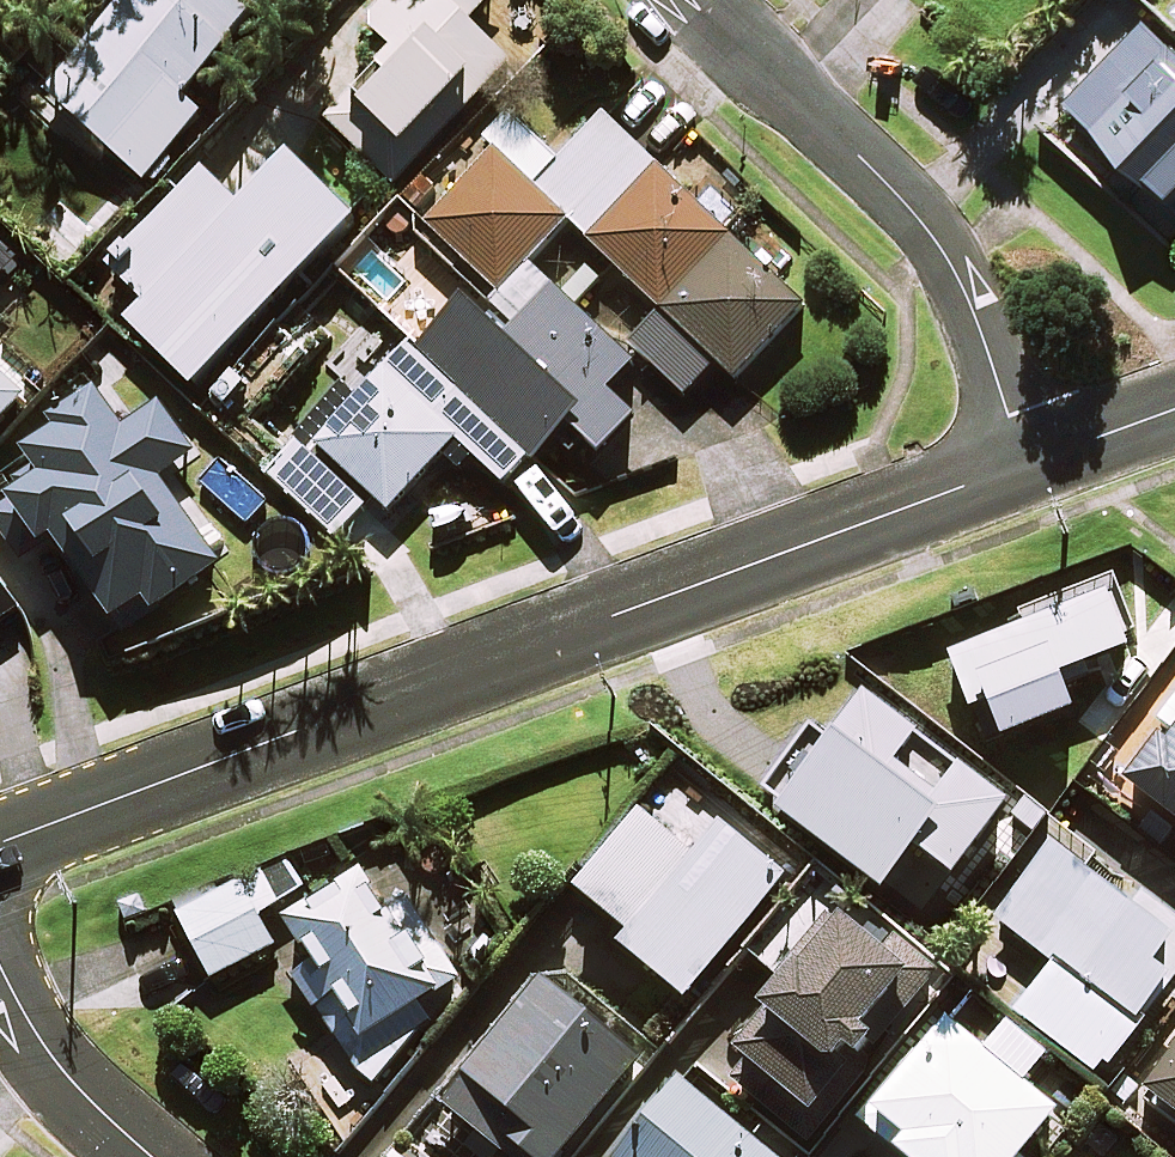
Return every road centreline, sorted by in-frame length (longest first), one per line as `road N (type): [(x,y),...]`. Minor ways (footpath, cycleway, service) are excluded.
road 1 (residential): [(0,846),(1029,465)]
road 2 (residential): [(693,0),(868,164),(949,258),(1029,465)]
road 3 (residential): [(0,963),(71,1080),(153,1156)]
road 4 (residential): [(1029,465),(1174,412)]

